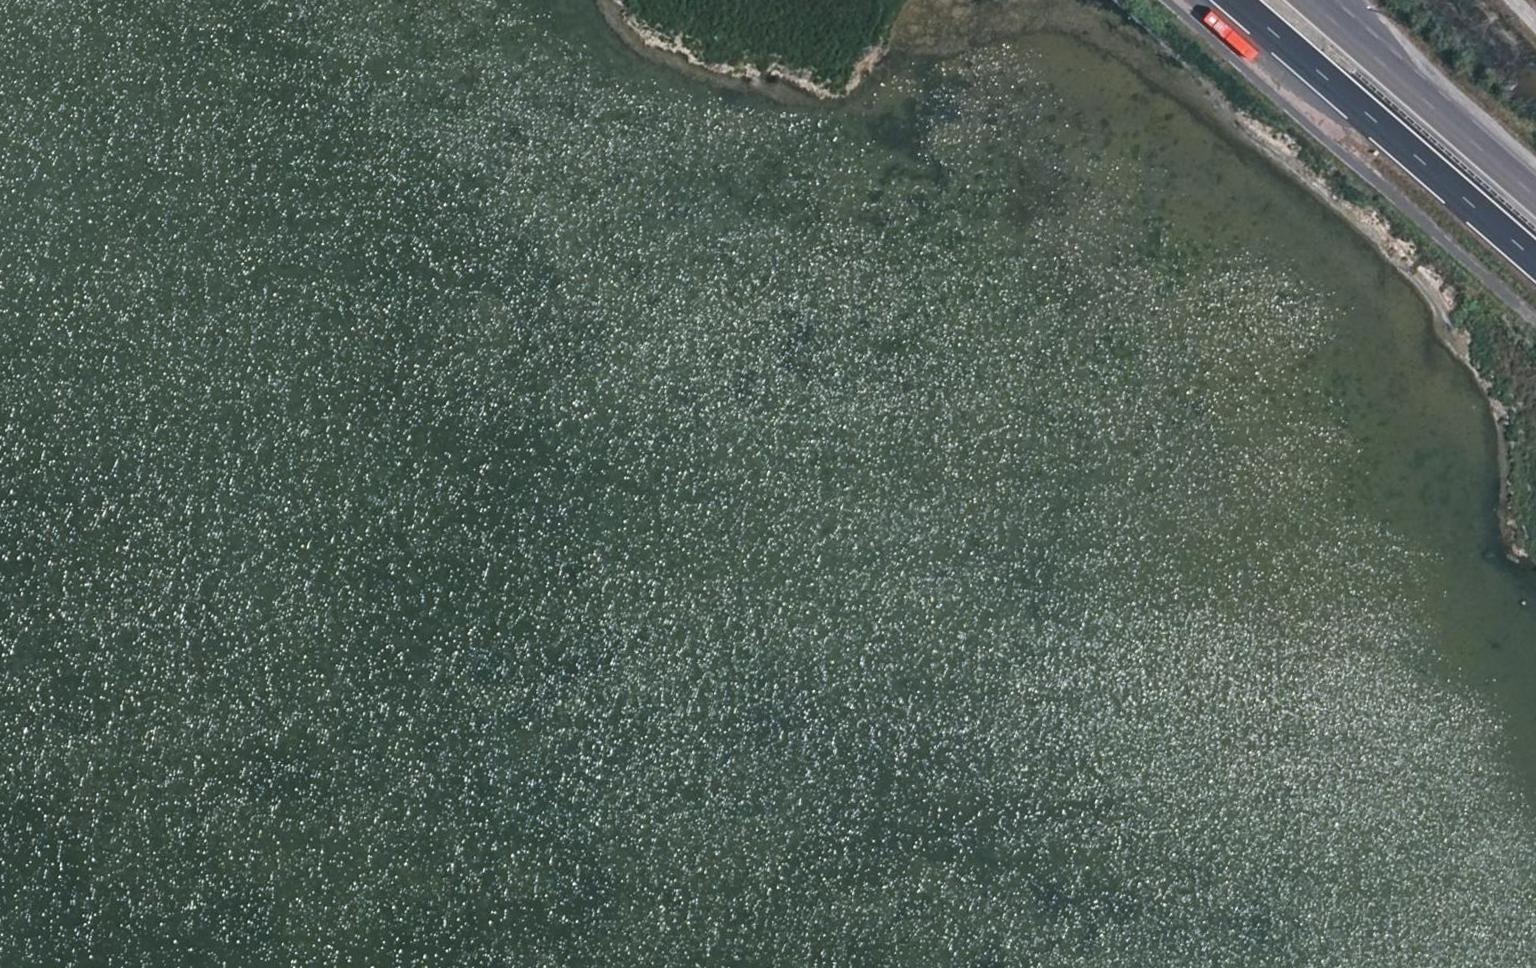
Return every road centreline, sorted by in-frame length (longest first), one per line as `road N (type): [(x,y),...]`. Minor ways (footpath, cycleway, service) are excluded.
road 1 (primary): [(1238,0),(1535,263)]
road 2 (primary): [(1535,200),(1309,0)]

